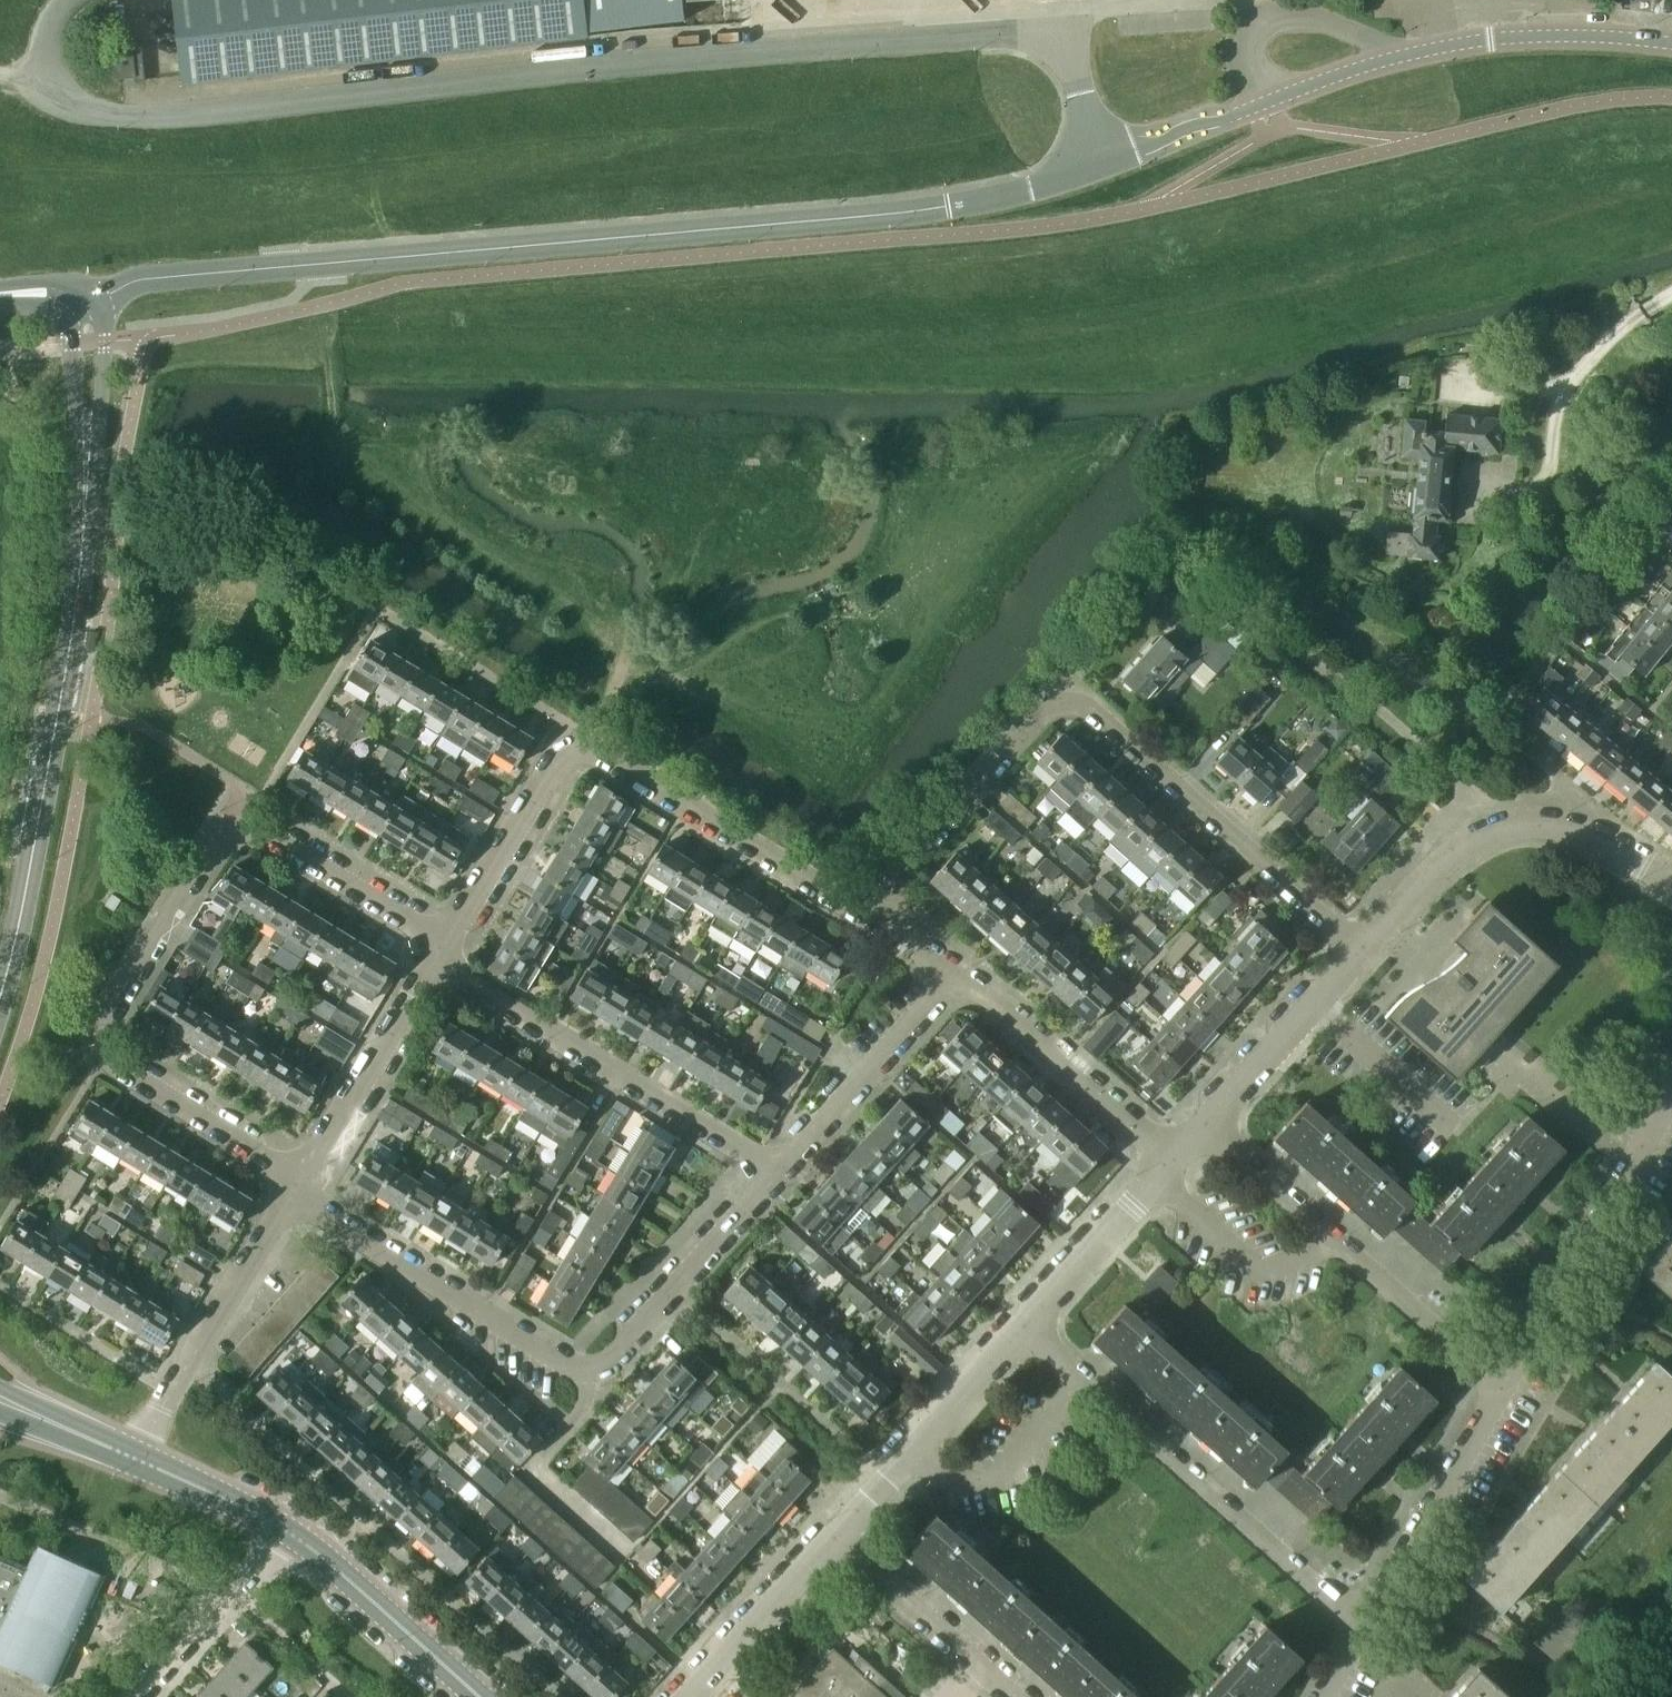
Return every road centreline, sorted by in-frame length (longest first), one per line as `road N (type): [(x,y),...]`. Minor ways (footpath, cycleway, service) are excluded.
road 1 (unclassified): [(1097,165),(1056,28),(678,56),(194,114),(85,112),(43,81),(0,75)]
road 2 (tertiary): [(81,301),(140,279),(946,207),(1097,165)]
road 3 (residential): [(295,1187),(270,1162),(109,1062),(105,1023),(224,834),(240,828),(415,925),(440,953)]
road 4 (tertiary): [(0,994),(80,572),(89,487),(81,301)]
road 5 (residential): [(865,917),(1053,709),(1071,707),(1089,710),(1361,951)]
road 6 (residential): [(295,1187),(317,1211),(585,1375),(612,1359),(779,1172)]
road 7 (residential): [(440,953),(566,744),(592,750),(865,917)]
road 8 (residential): [(1363,1629),(1019,1328)]
road 9 (tertiary): [(1261,104),(1451,43),(1604,34),(1671,43)]
road 10 (residential): [(779,1172),(463,981),(440,953)]
road 11 (residential): [(1501,1384),(1200,1126)]
road 12 (residential): [(1361,951),(1443,862),(1504,830),(1560,824),(1671,881)]
road 13 (residential): [(1671,1099),(1501,1384)]
road 14 (residential): [(132,1457),(295,1187)]
road 15 (residential): [(1501,1384),(1363,1629)]
road 16 (residential): [(960,975),(1173,1156)]
road 17 (residential): [(833,1535),(1019,1328)]
road 18 (residential): [(295,1187),(440,953)]
road 19 (residential): [(779,1172),(960,975)]
road 20 (unclassified): [(476,1696),(285,1529)]
road 21 (residential): [(1011,1696),(833,1535)]
road 22 (residential): [(1200,1126),(1361,951)]
road 23 (residential): [(1019,1328),(1173,1156)]
road 24 (residential): [(139,1696),(285,1529)]
road 25 (residential): [(687,1696),(833,1535)]
road 26 (tertiary): [(1261,104),(1097,165)]
road 27 (unclassified): [(285,1529),(132,1457)]
road 28 (unclassified): [(132,1457),(0,1402)]

